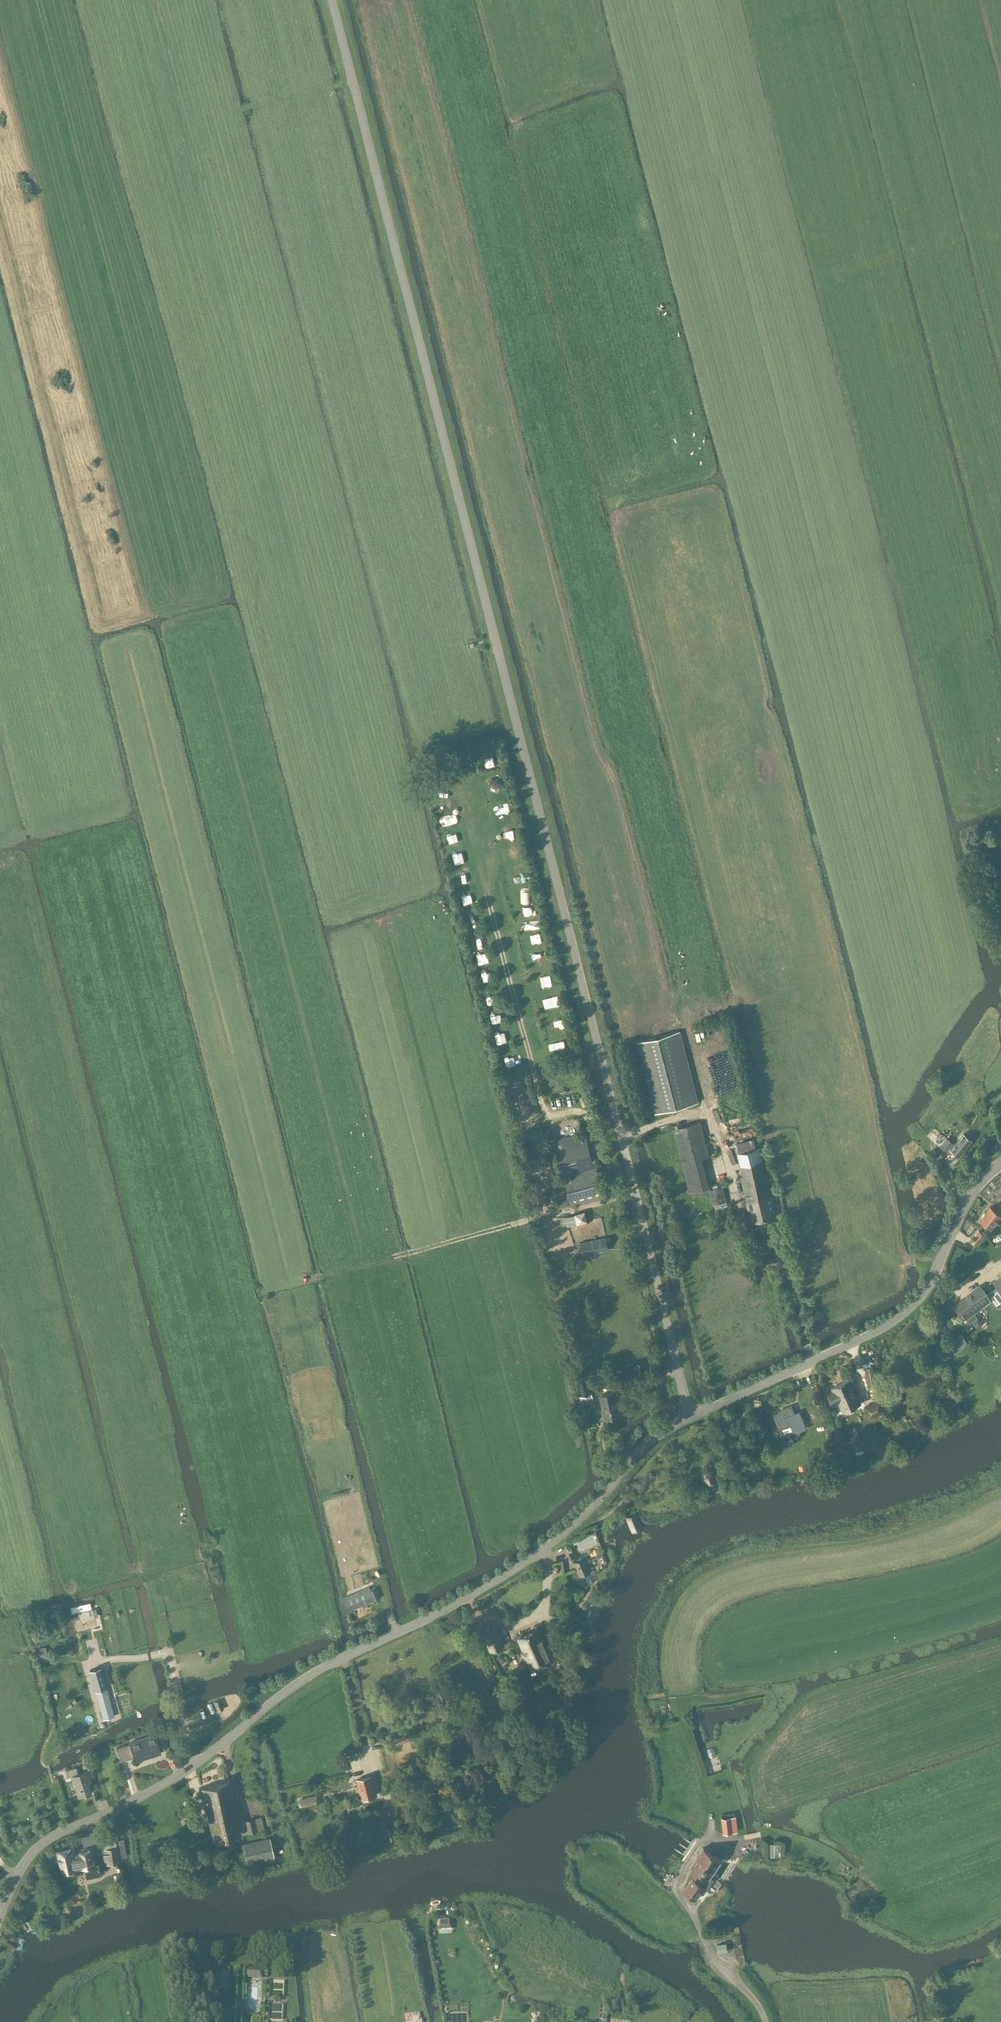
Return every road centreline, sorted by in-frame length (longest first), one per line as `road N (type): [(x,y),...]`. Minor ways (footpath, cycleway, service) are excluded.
road 1 (unclassified): [(690,1418),(326,0)]
road 2 (unclassified): [(0,1916),(43,1842),(195,1764),(311,1675),(514,1571),(591,1508),(643,1447),(690,1418)]
road 3 (track): [(711,1816),(674,1672),(680,1619),(691,1599),(744,1564),(908,1530),(1000,1485)]
road 4 (unclassified): [(690,1418),(905,1315),(929,1287),(966,1206),(1000,1163)]
road 5 (track): [(489,900),(546,1117)]

